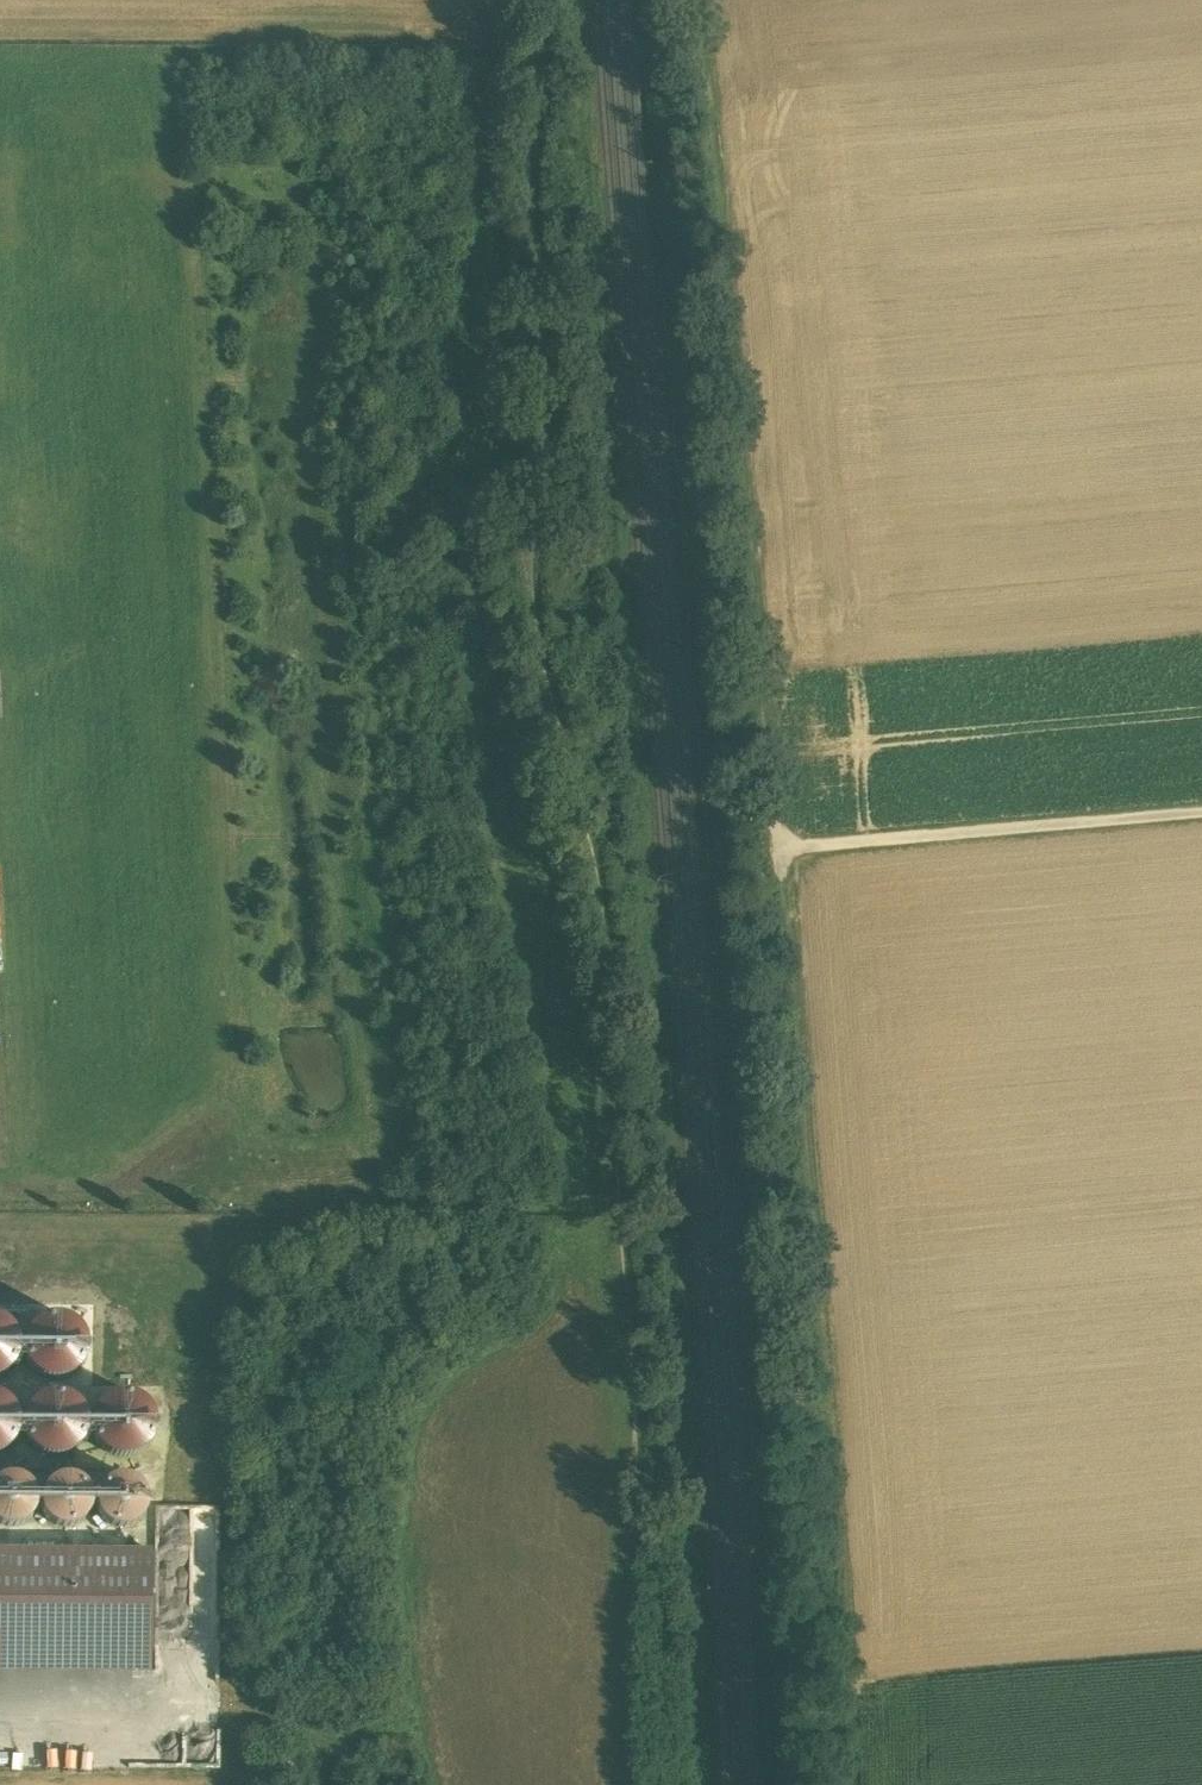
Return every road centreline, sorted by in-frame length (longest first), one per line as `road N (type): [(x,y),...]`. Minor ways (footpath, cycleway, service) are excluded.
road 1 (track): [(874,1784),(859,1494),(788,1008),(775,849)]
road 2 (track): [(696,0),(775,849)]
road 3 (track): [(775,849),(1201,812)]

